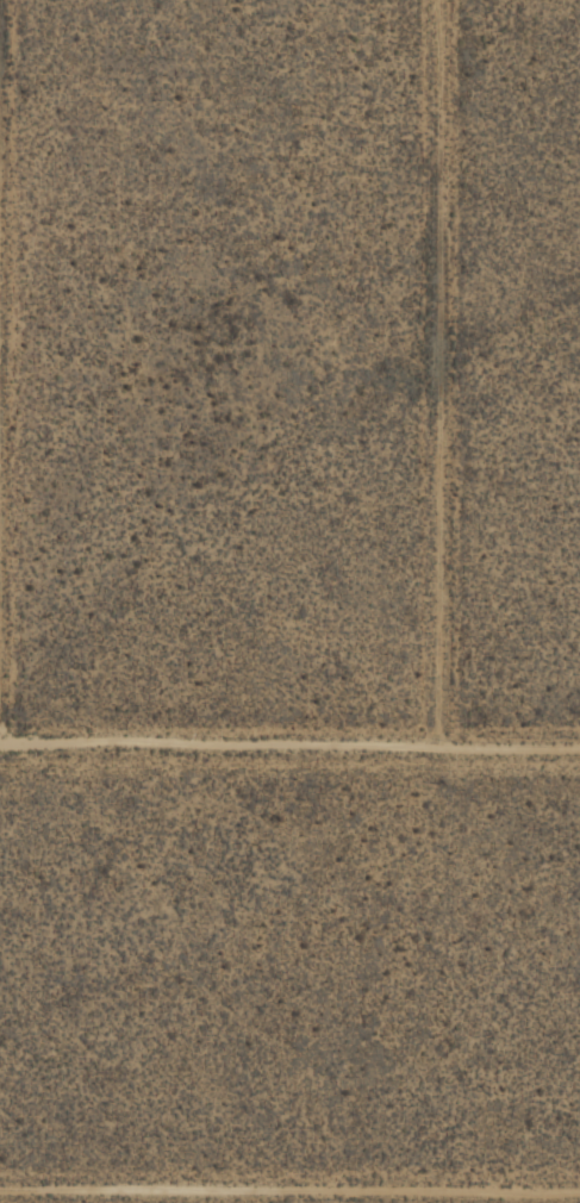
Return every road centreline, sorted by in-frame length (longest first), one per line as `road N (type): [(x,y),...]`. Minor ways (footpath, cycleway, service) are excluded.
road 1 (track): [(579,750),(0,745)]
road 2 (track): [(579,1184),(0,1184)]

